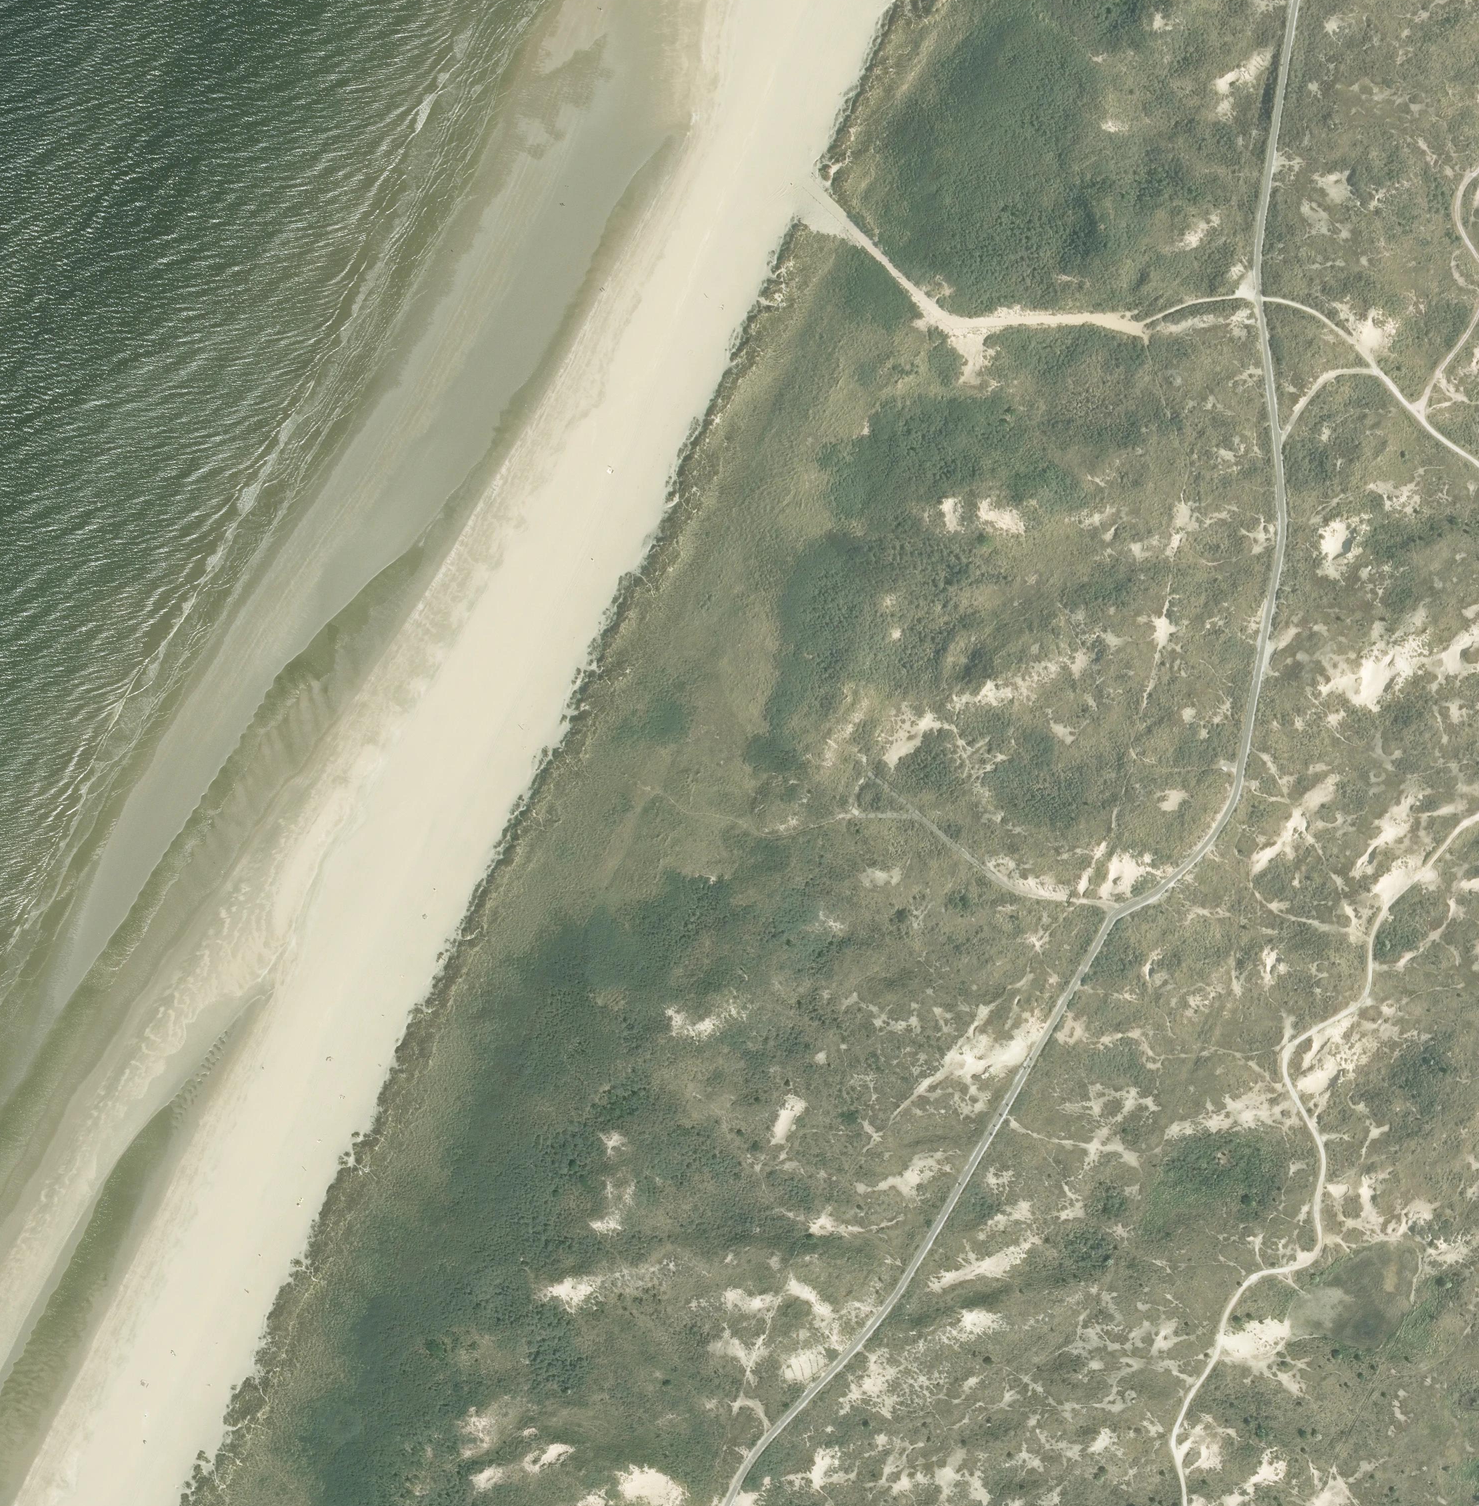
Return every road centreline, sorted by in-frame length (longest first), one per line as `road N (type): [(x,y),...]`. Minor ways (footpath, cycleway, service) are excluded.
road 1 (track): [(1121,911),(1013,889),(870,774)]
road 2 (track): [(1478,466),(1431,430),(1317,314),(1259,298)]

